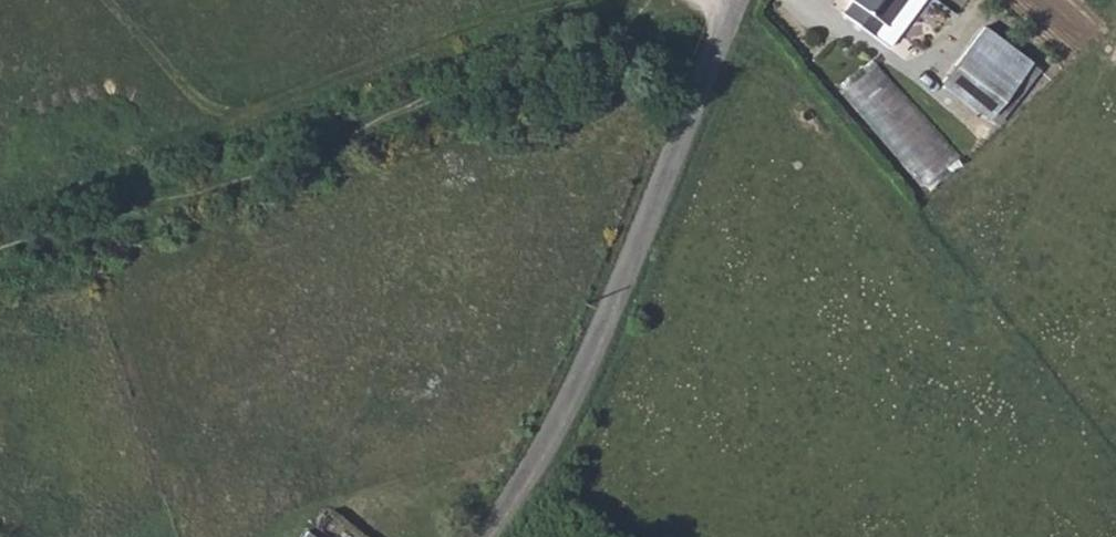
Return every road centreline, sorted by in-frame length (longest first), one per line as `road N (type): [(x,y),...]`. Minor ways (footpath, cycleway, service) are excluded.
road 1 (unclassified): [(485,536),(550,439),(602,329),(734,0)]
road 2 (track): [(559,0),(478,21),(0,193)]

